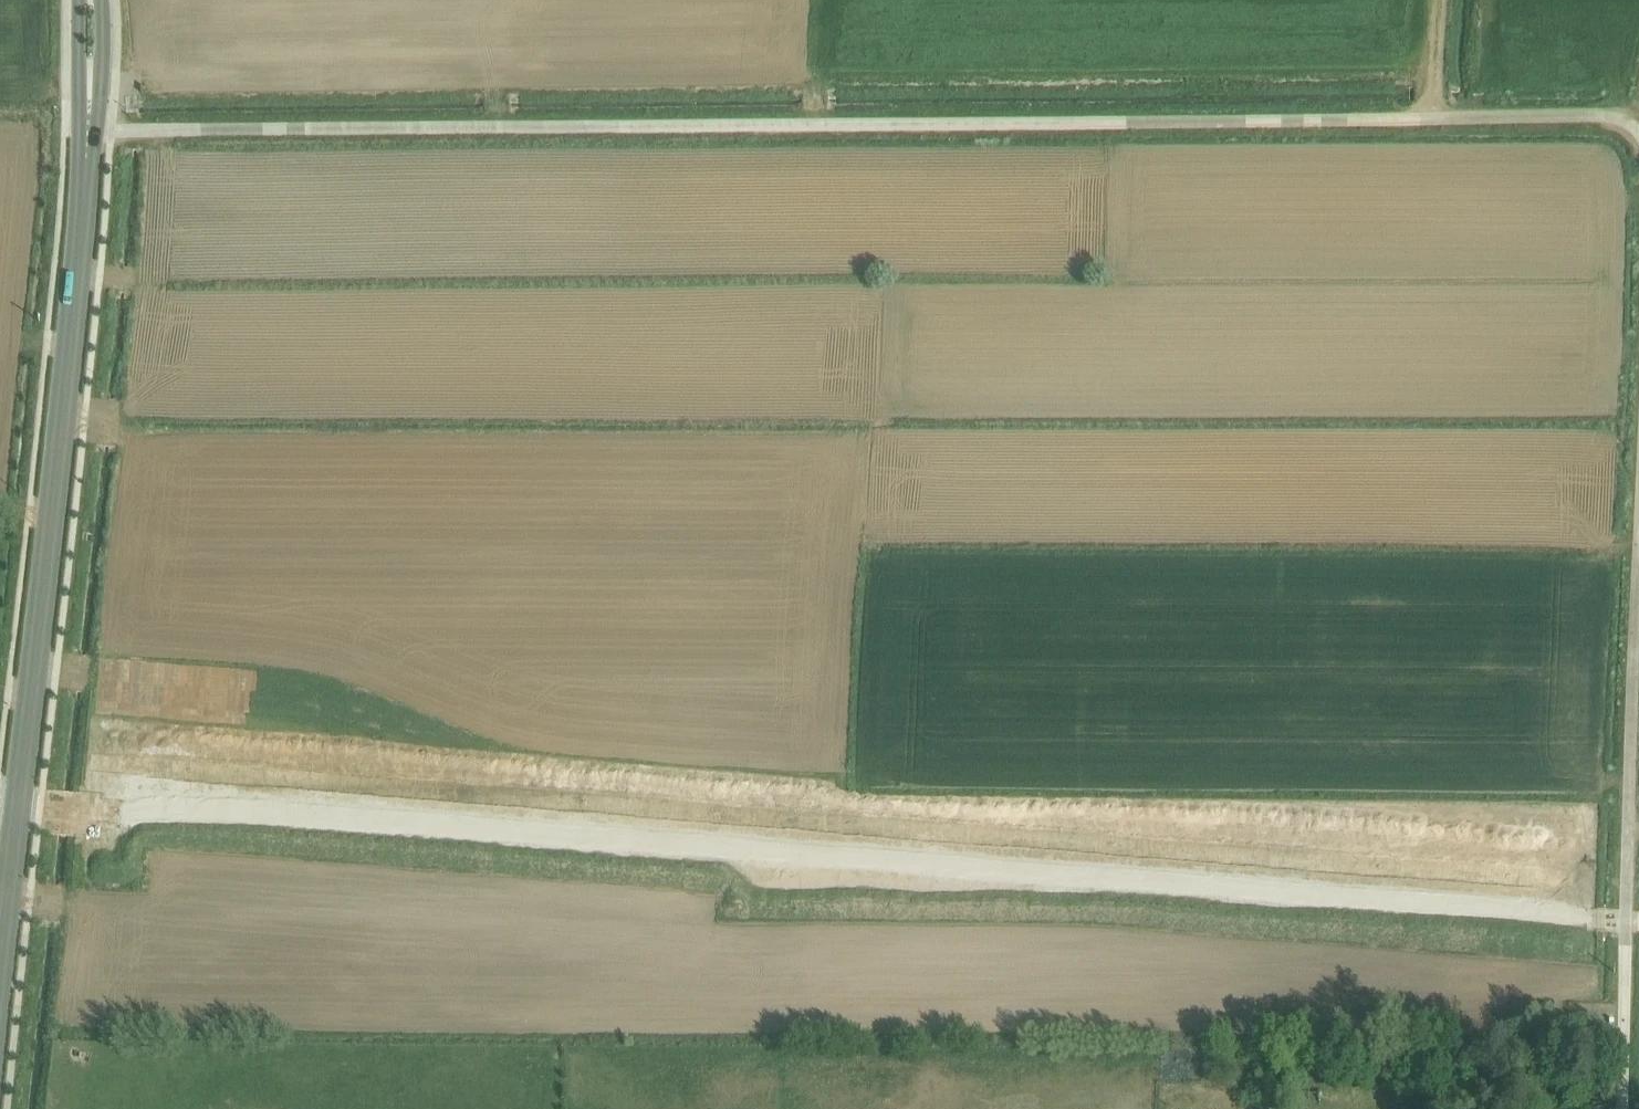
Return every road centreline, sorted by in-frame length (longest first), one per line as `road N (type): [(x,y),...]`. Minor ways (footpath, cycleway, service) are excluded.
road 1 (unclassified): [(1638,138),(1632,130),(1575,121),(79,135)]
road 2 (tertiary): [(79,135),(0,957)]
road 3 (unclassified): [(1621,1108),(1638,566)]
road 4 (tertiary): [(84,0),(79,135)]

